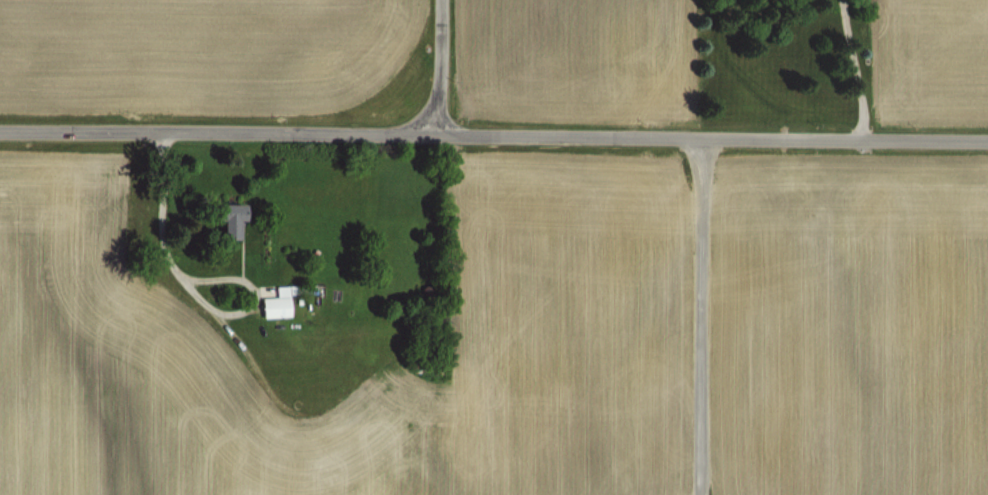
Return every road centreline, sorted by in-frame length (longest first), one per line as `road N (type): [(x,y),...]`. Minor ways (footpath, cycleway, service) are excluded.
road 1 (tertiary): [(0,130),(987,139)]
road 2 (residential): [(440,132),(440,0)]

